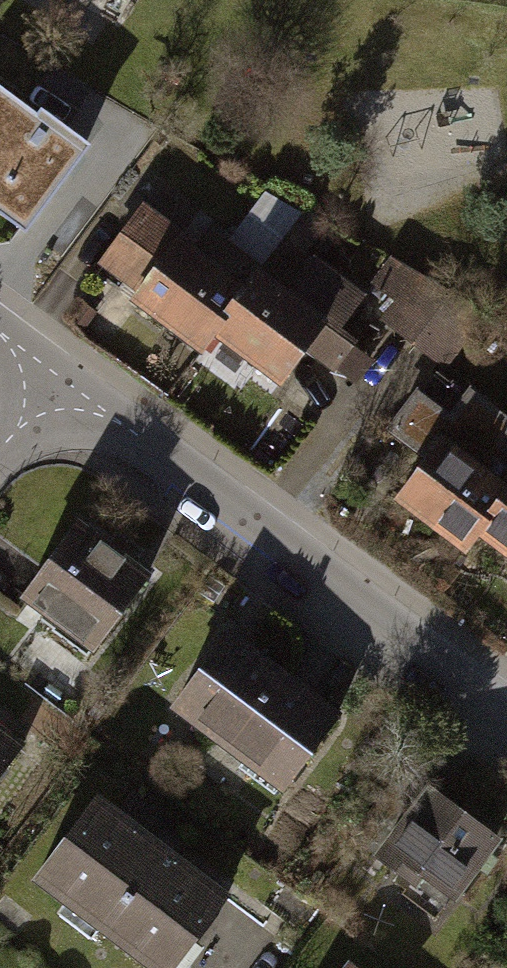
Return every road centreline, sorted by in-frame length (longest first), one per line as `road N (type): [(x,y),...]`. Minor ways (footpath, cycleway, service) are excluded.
road 1 (residential): [(53,378),(506,712)]

